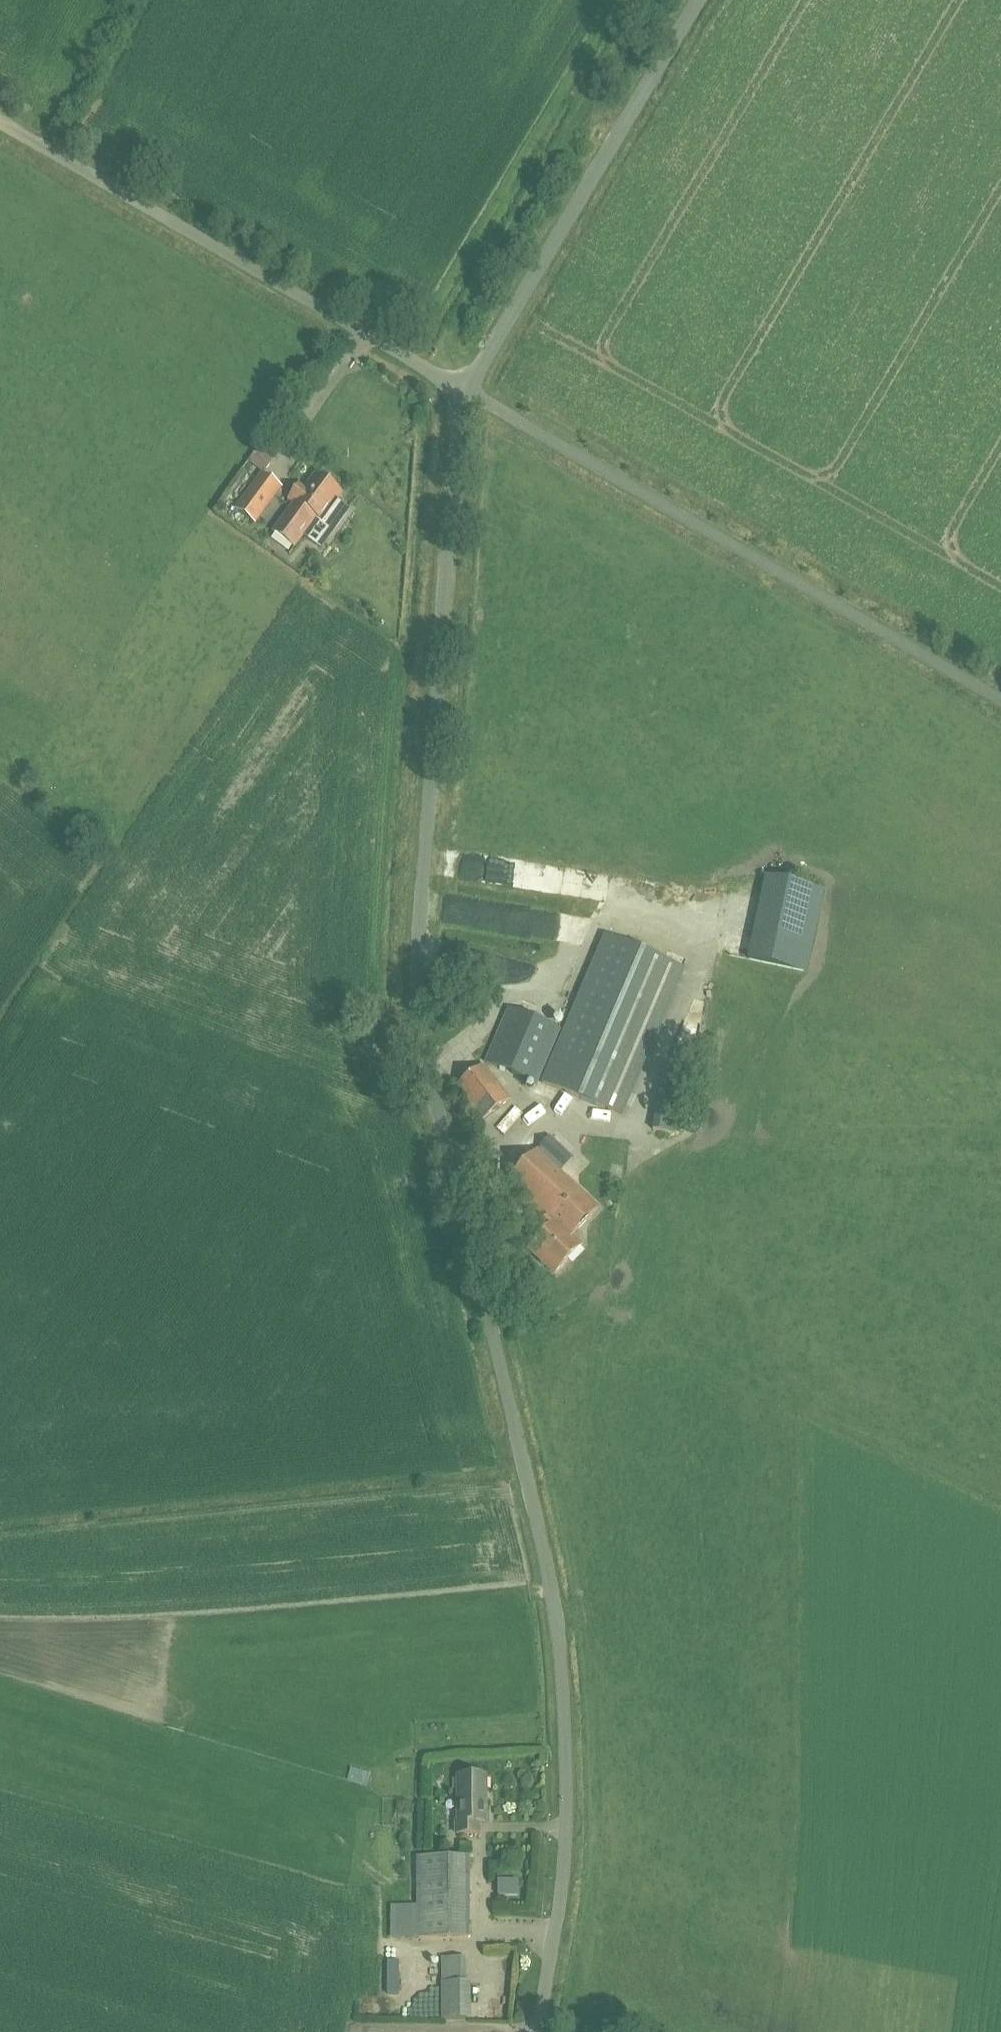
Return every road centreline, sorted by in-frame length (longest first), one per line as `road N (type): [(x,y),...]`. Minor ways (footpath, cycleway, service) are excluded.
road 1 (unclassified): [(542,2031),(570,1789),(559,1639),(418,996),(441,576),(462,390)]
road 2 (unclassified): [(1000,701),(462,390)]
road 3 (unclassified): [(462,390),(0,121)]
road 4 (unclassified): [(462,390),(697,0)]

